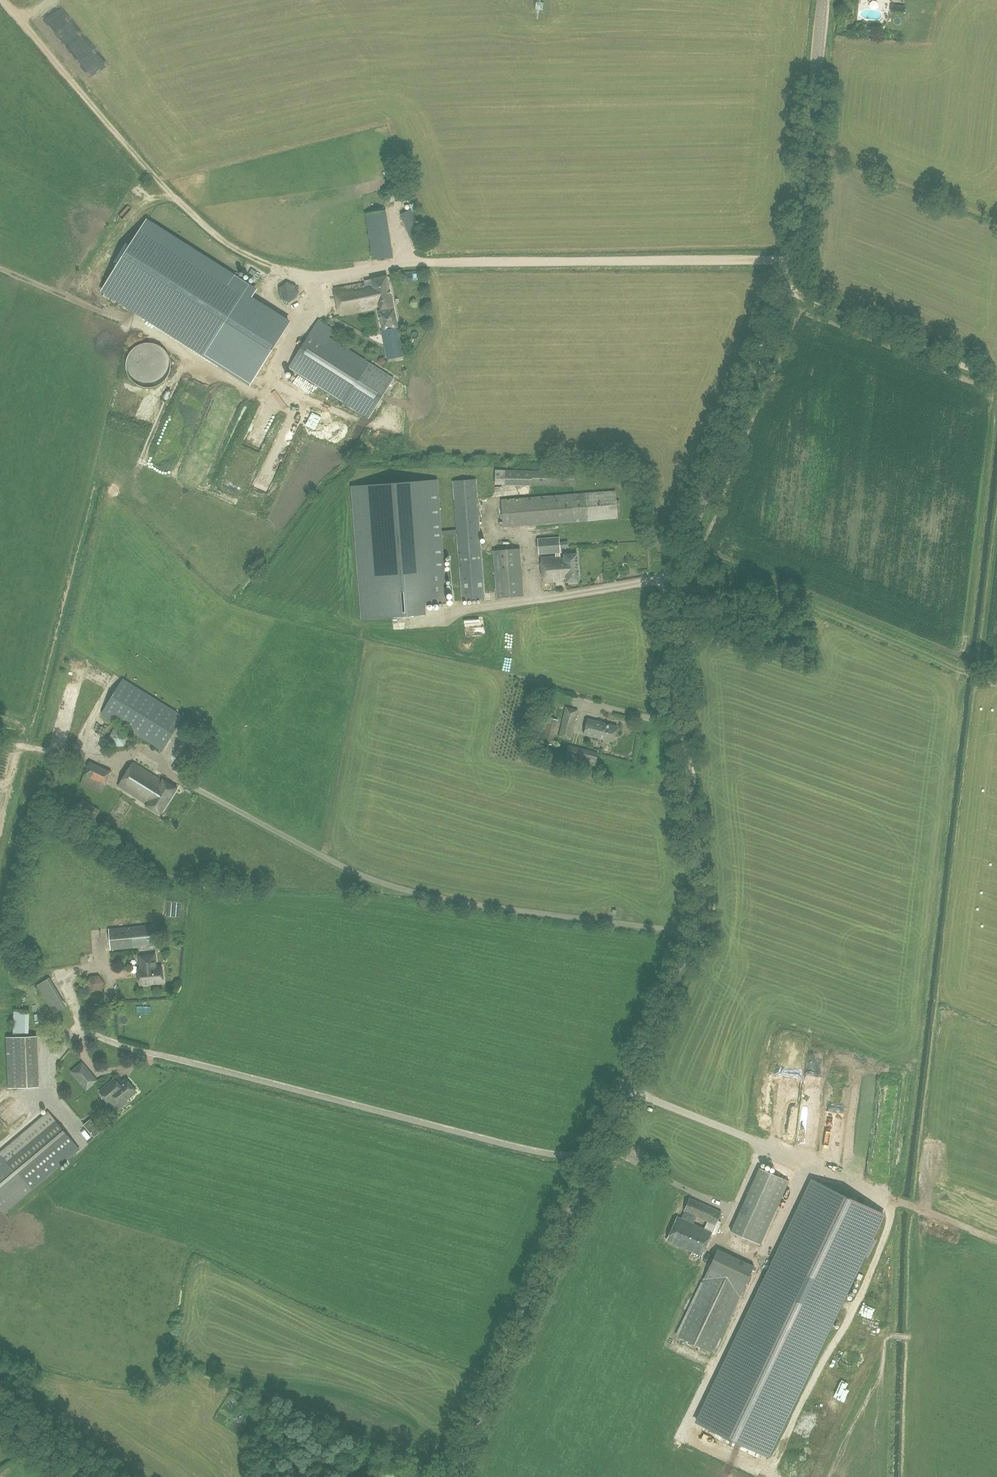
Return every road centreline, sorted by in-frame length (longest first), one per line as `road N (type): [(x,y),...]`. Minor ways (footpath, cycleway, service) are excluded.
road 1 (tertiary): [(595,1161),(699,934),(672,583),(803,234),(823,0)]
road 2 (track): [(795,259),(435,263),(318,274),(274,268),(216,240),(178,204),(4,0)]
road 3 (unclassified): [(595,1161),(81,1031)]
road 4 (track): [(996,1240),(626,1090)]
road 5 (tertiary): [(452,1476),(595,1161)]
road 6 (track): [(996,379),(785,290)]

